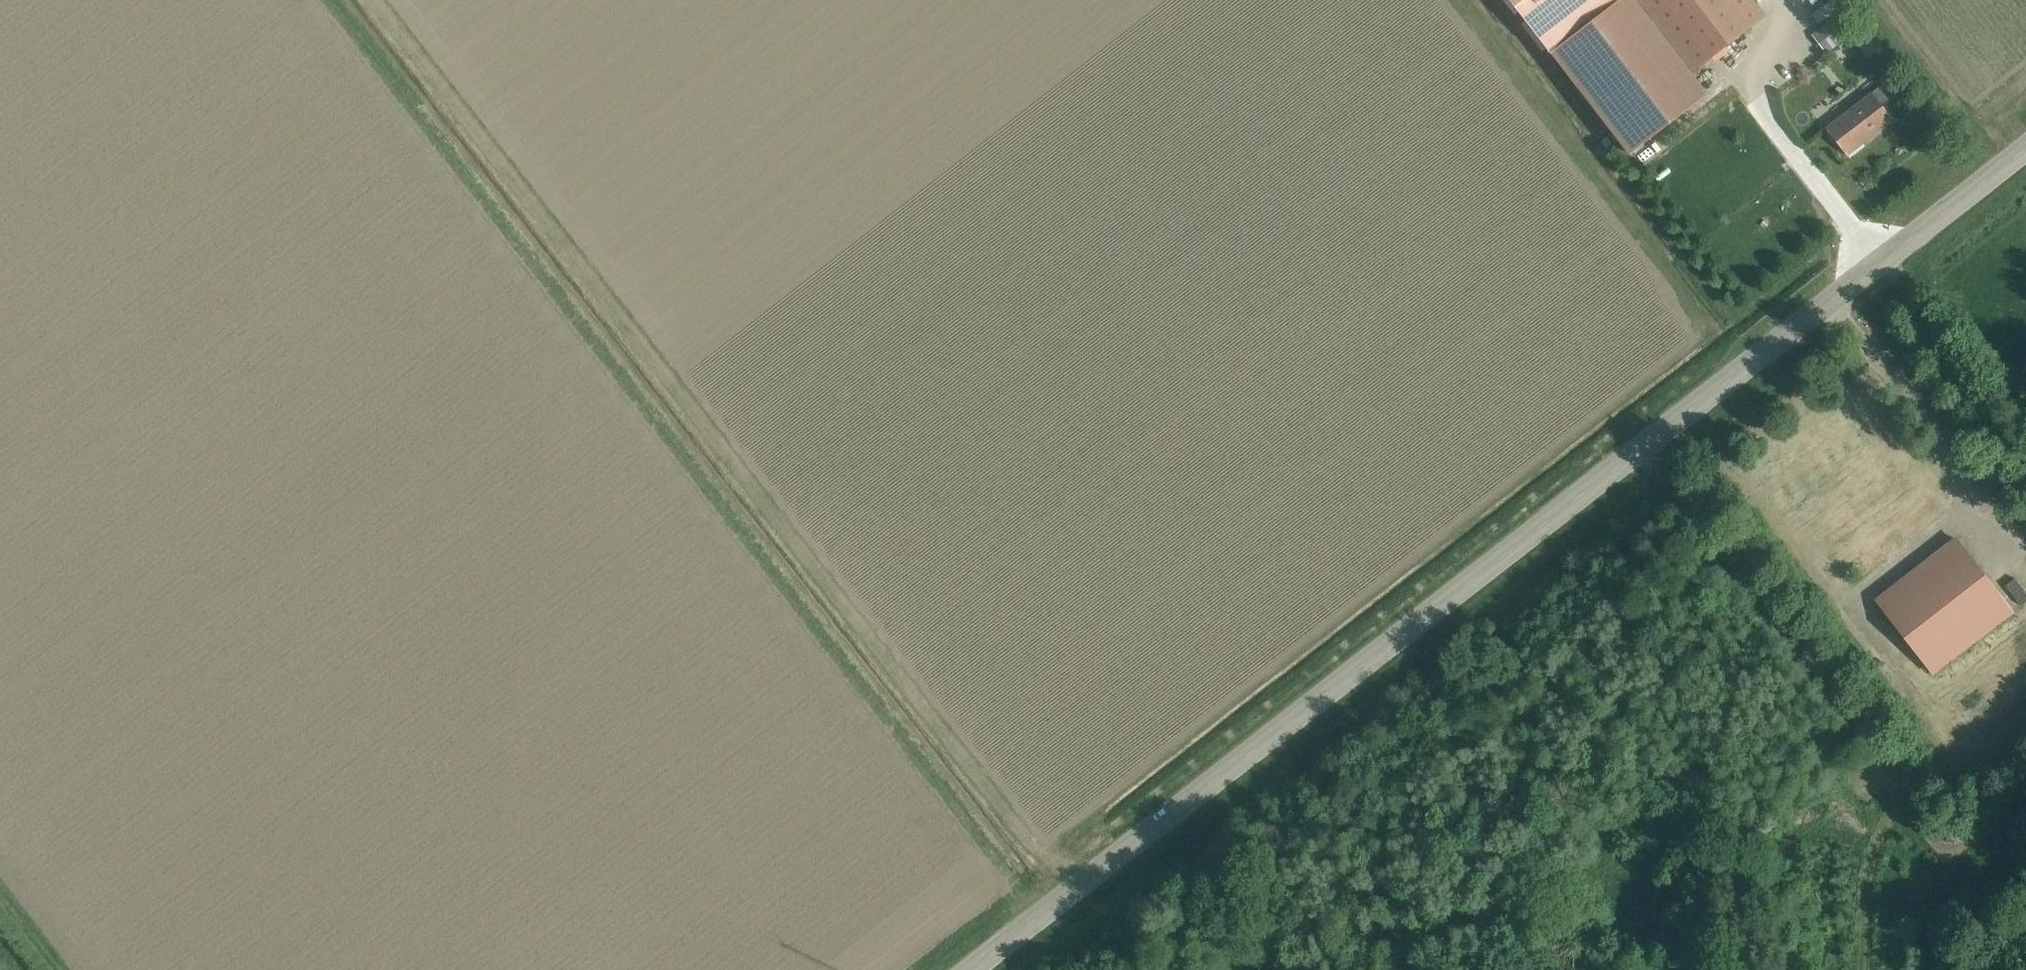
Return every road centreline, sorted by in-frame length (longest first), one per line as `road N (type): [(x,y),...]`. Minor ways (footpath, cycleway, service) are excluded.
road 1 (unclassified): [(971,969),(2025,148)]

